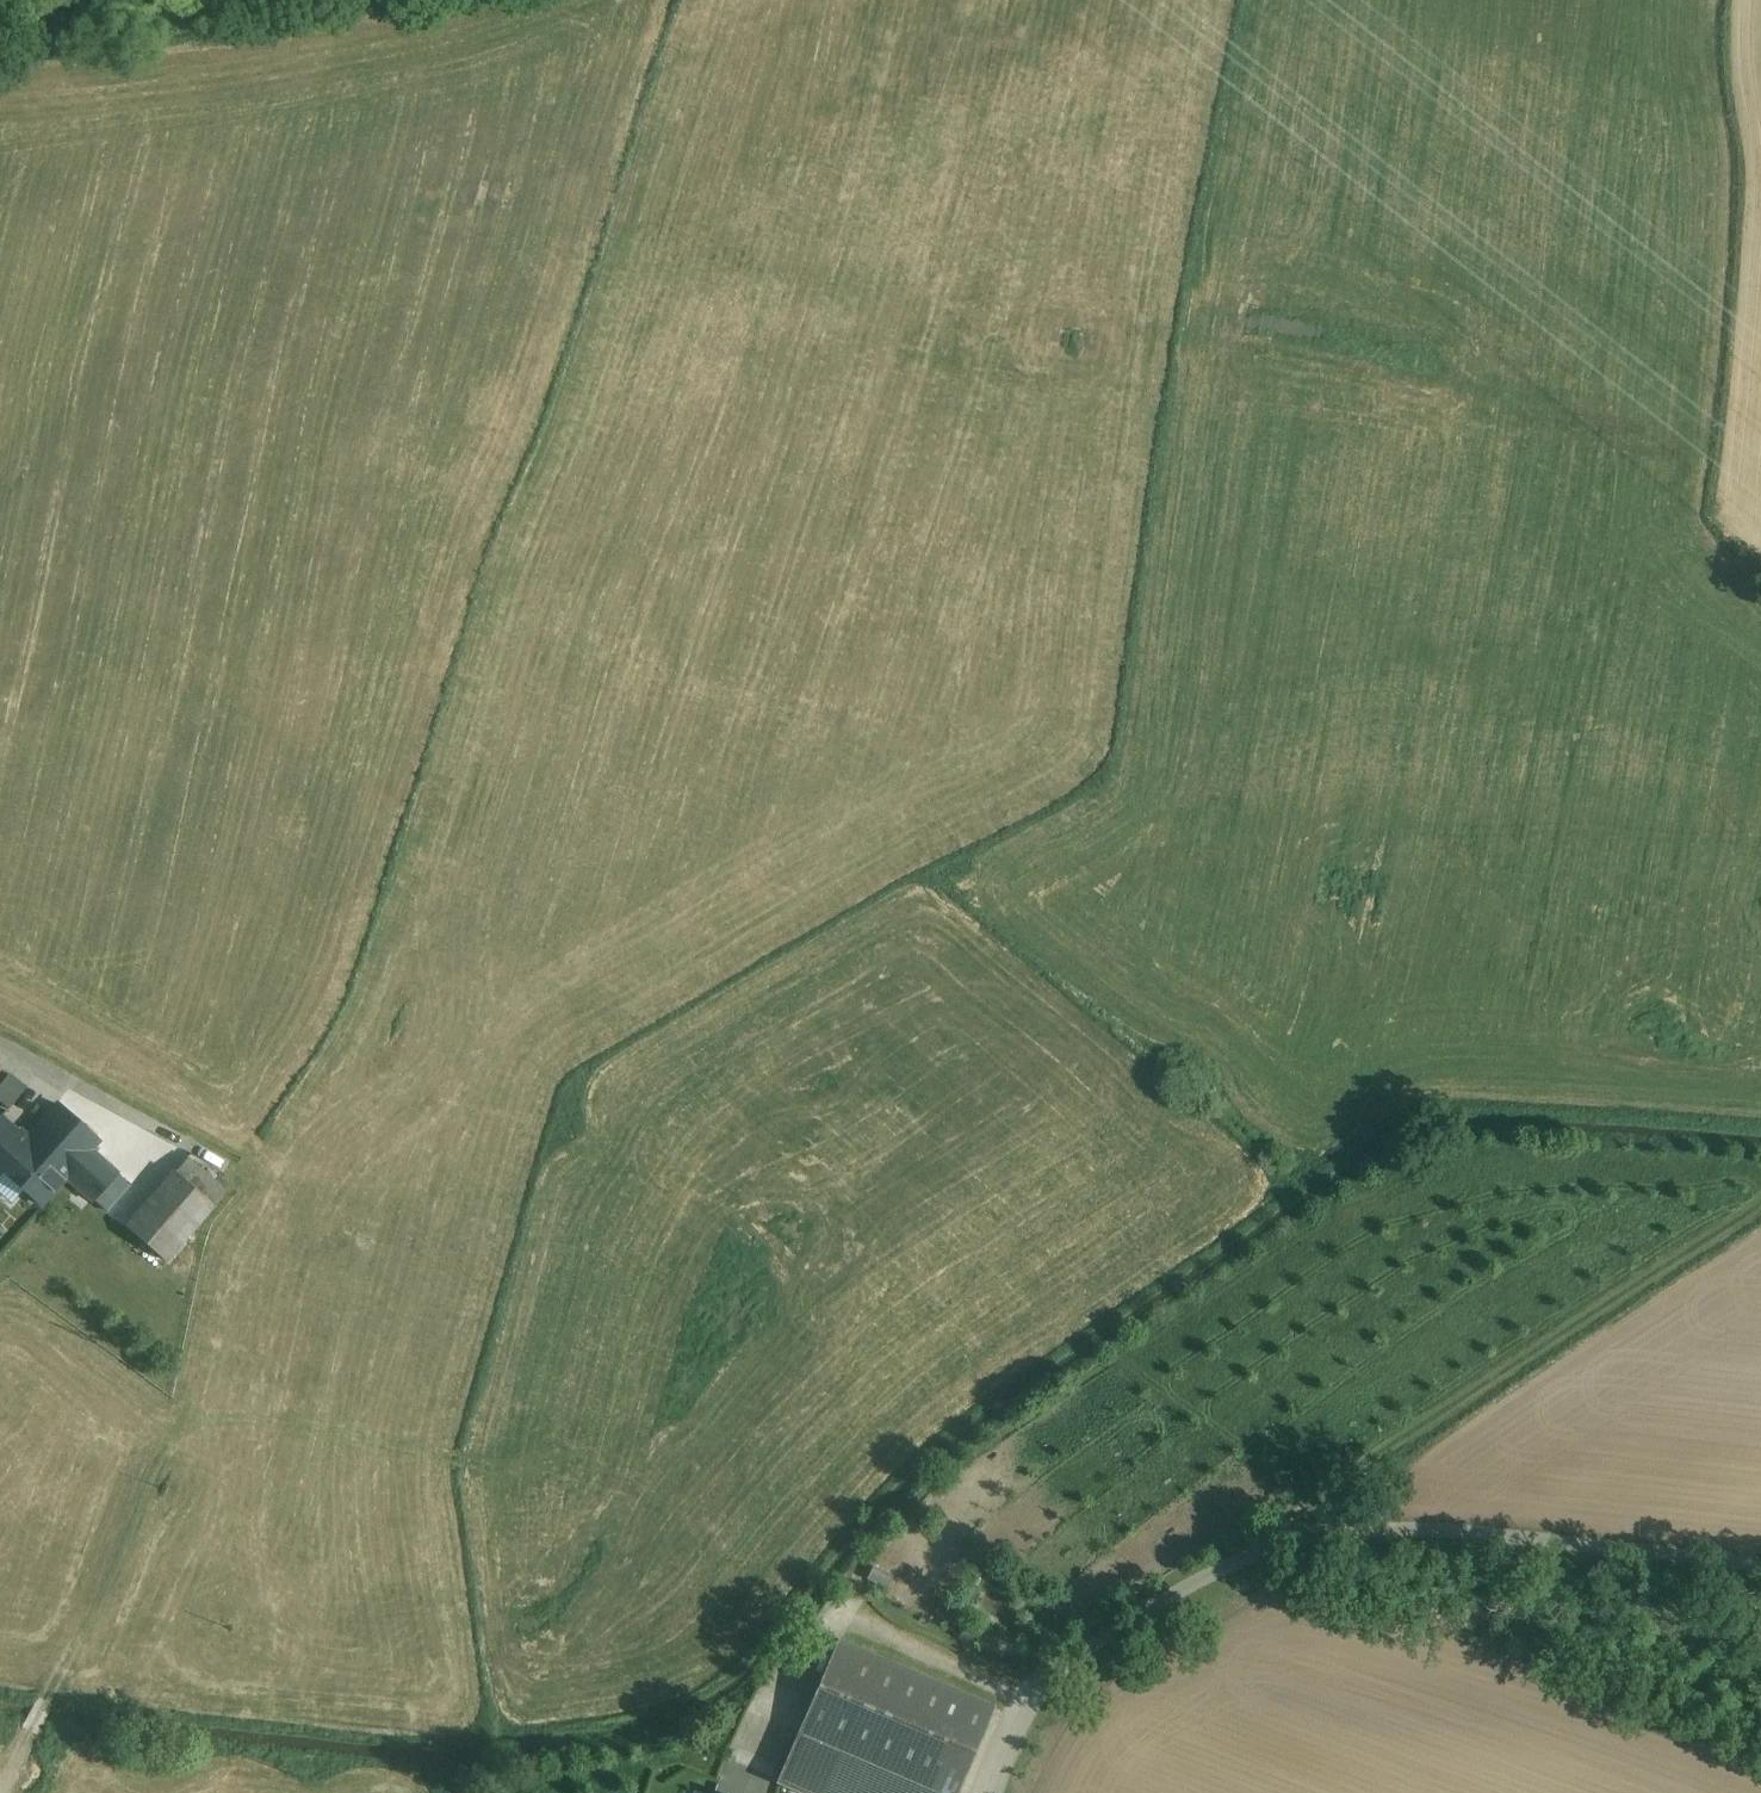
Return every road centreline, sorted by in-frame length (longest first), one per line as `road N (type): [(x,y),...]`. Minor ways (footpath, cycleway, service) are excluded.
road 1 (unclassified): [(1760,1565),(1438,1530),(1351,1530),(1285,1542),(1225,1567),(1085,1648),(1036,1694),(992,1767),(989,1792)]
road 2 (unclassified): [(0,1048),(160,1135)]

